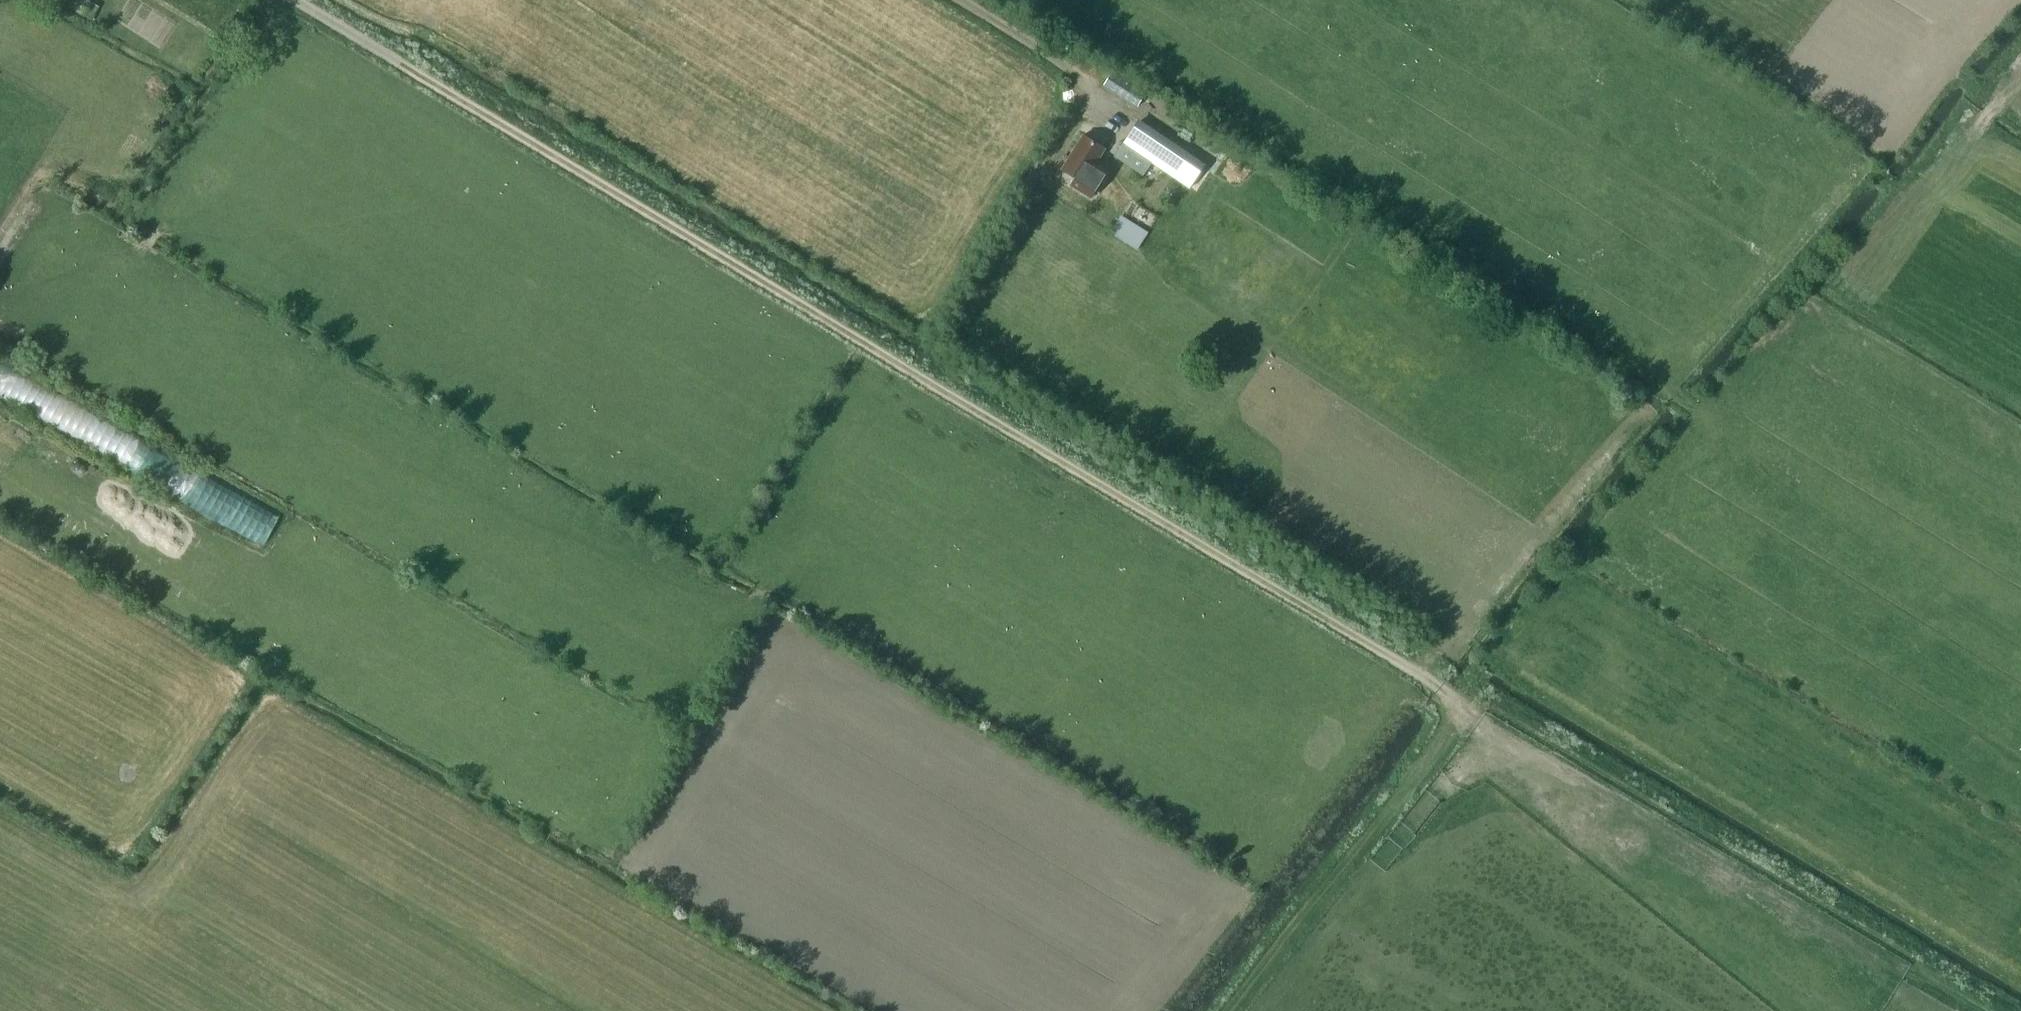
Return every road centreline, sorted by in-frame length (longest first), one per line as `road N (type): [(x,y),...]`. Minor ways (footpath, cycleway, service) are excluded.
road 1 (track): [(1468,702),(296,0)]

